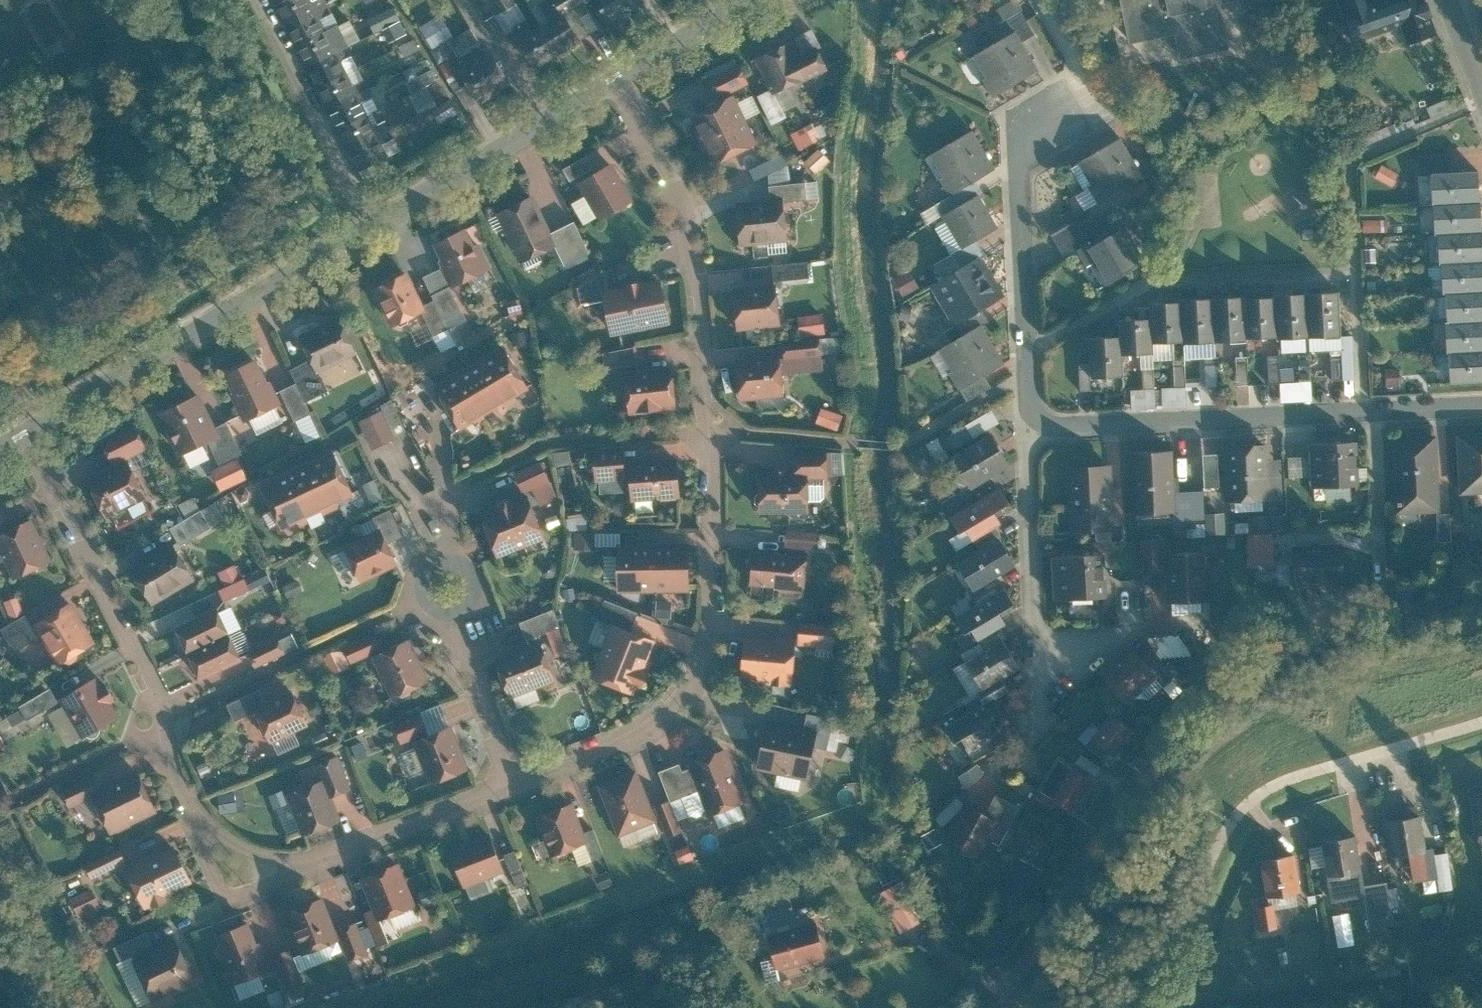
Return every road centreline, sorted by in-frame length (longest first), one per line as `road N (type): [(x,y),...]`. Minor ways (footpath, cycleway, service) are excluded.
road 1 (residential): [(516,782),(668,714),(693,688),(709,647),(714,497),(688,221),(620,67)]
road 2 (residential): [(32,426),(162,702),(180,781),(213,827),(262,853),(309,858),(357,847),(516,782)]
road 3 (residential): [(1481,598),(1241,676),(1187,707),(1141,765),(1007,988)]
road 4 (residential): [(1481,406),(1030,426)]
road 5 (tertiary): [(368,217),(32,426)]
road 6 (residential): [(1067,111),(1020,144),(1030,426)]
road 7 (residential): [(1030,426),(1040,727)]
road 8 (tertiary): [(620,67),(368,217)]
road 9 (residential): [(437,553),(437,603),(516,782)]
road 10 (residential): [(368,217),(259,0)]
road 11 (tertiary): [(737,0),(620,67)]

